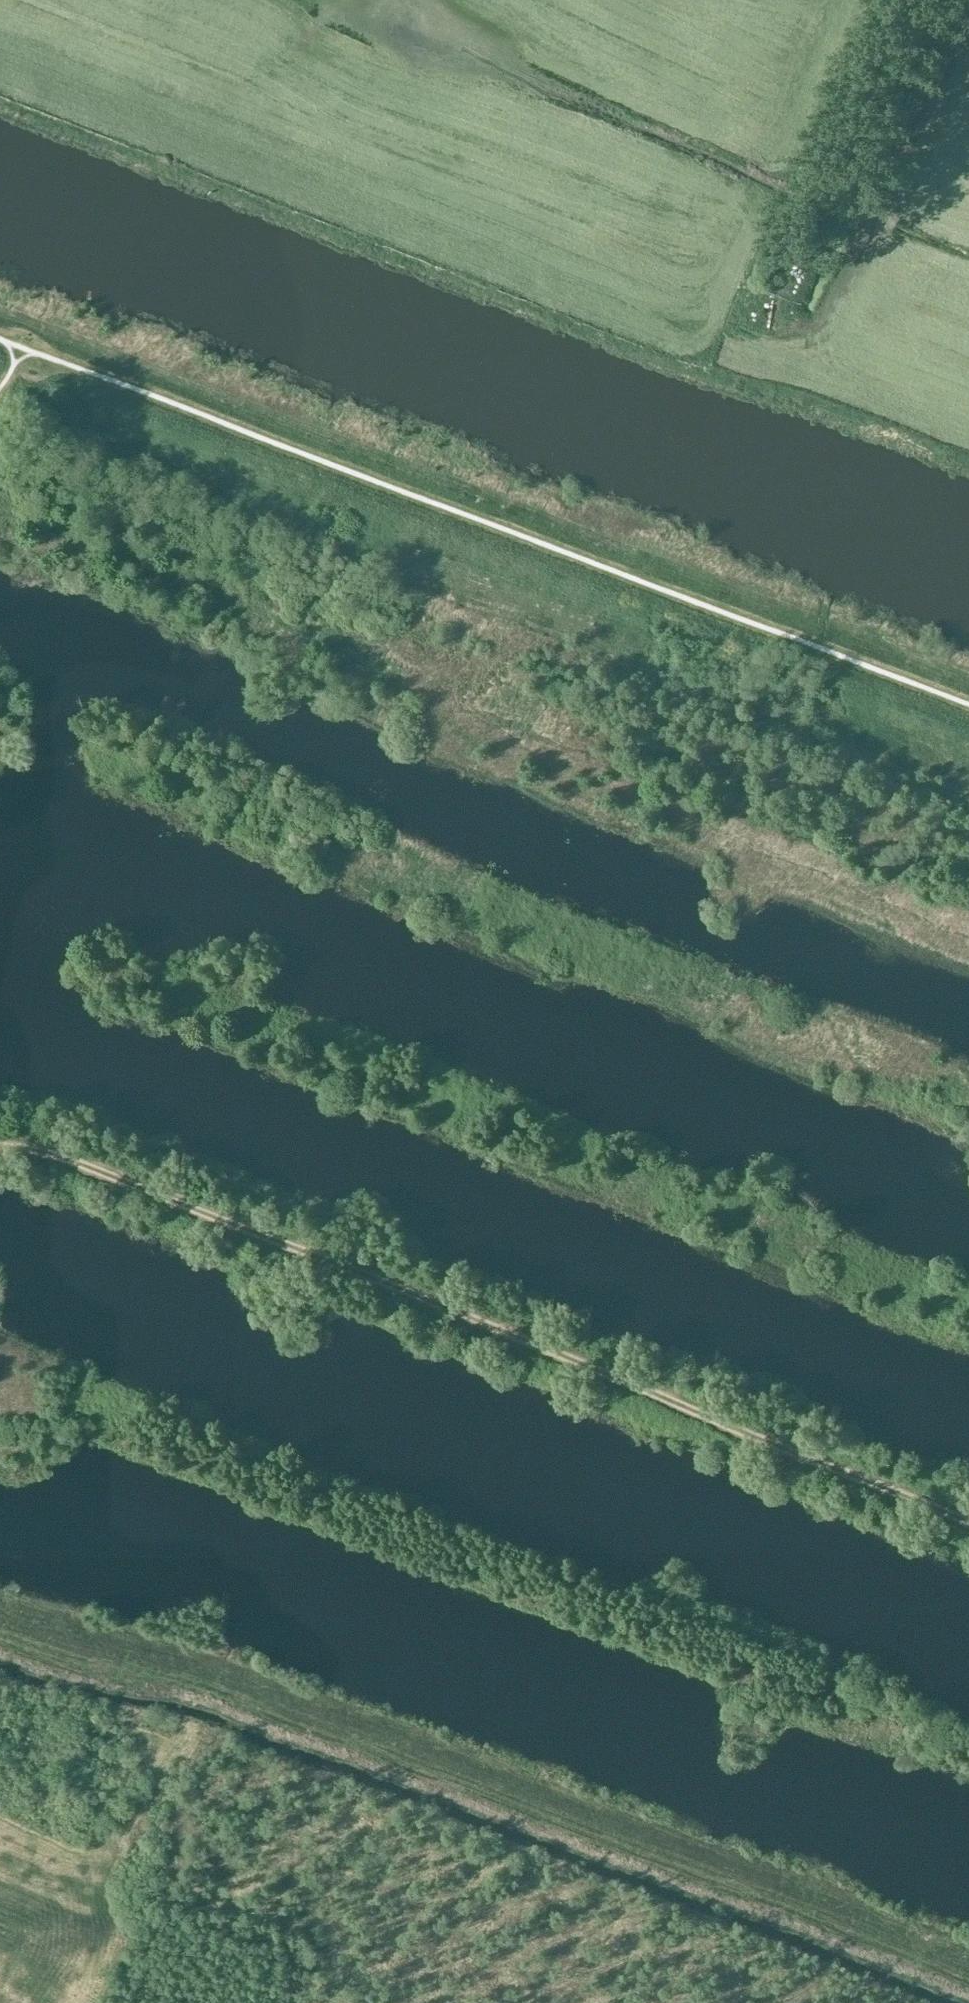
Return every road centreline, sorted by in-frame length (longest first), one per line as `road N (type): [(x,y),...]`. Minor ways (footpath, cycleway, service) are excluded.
road 1 (track): [(0,1146),(41,1150),(968,1519)]
road 2 (track): [(777,310),(919,0)]

